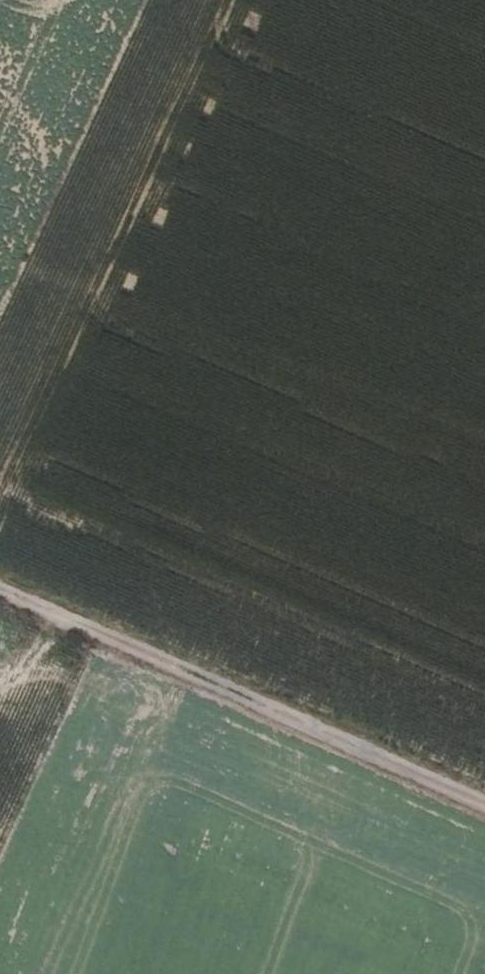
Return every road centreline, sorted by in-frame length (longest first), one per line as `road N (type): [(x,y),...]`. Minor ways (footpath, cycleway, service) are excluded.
road 1 (track): [(0,594),(484,805)]

